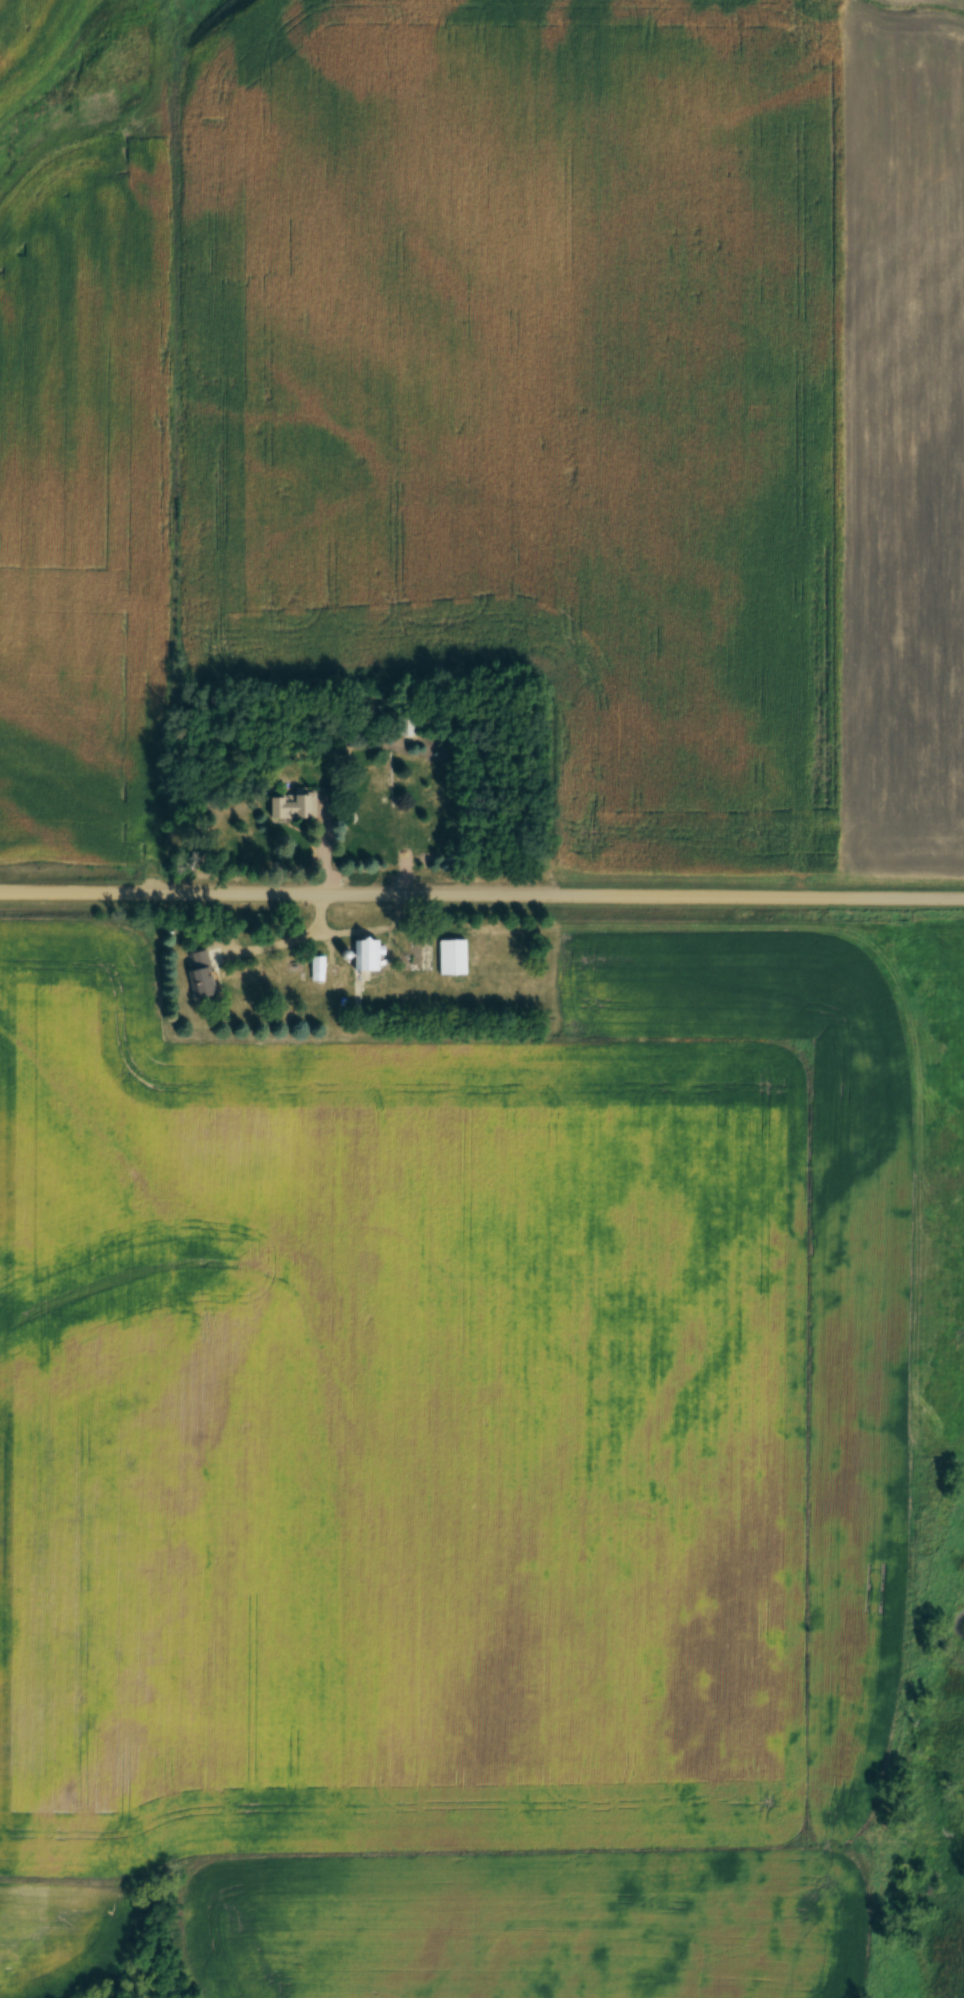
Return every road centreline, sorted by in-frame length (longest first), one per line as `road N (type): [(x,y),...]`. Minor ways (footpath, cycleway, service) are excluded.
road 1 (residential): [(963,900),(0,892)]

